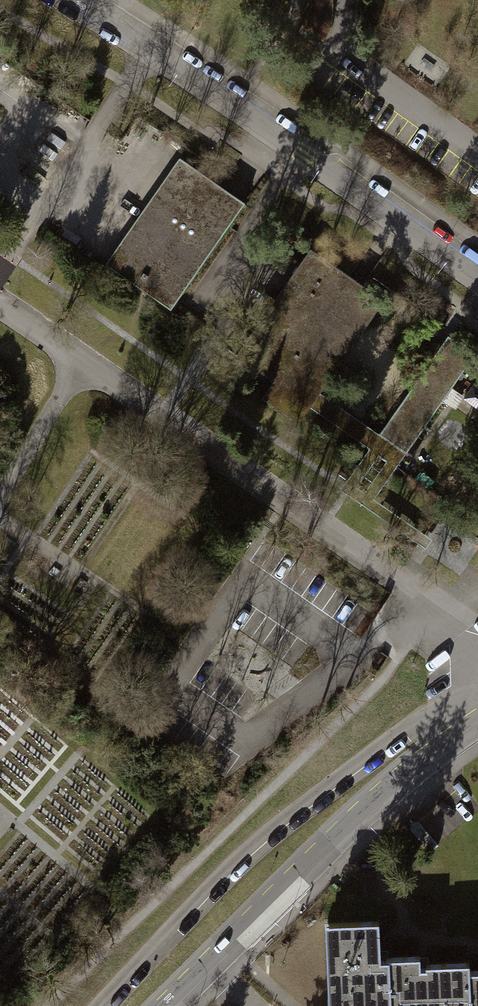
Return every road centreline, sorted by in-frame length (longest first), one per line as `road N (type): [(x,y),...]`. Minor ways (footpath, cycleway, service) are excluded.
road 1 (residential): [(477,282),(85,0)]
road 2 (tertiary): [(168,1005),(394,780),(477,723)]

